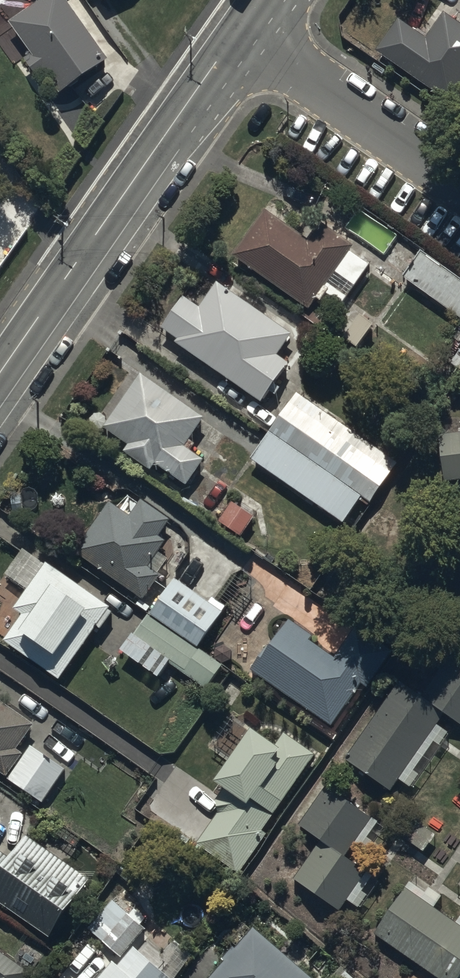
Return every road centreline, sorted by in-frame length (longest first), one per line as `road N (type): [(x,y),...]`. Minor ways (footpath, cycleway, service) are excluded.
road 1 (tertiary): [(0,380),(258,0)]

